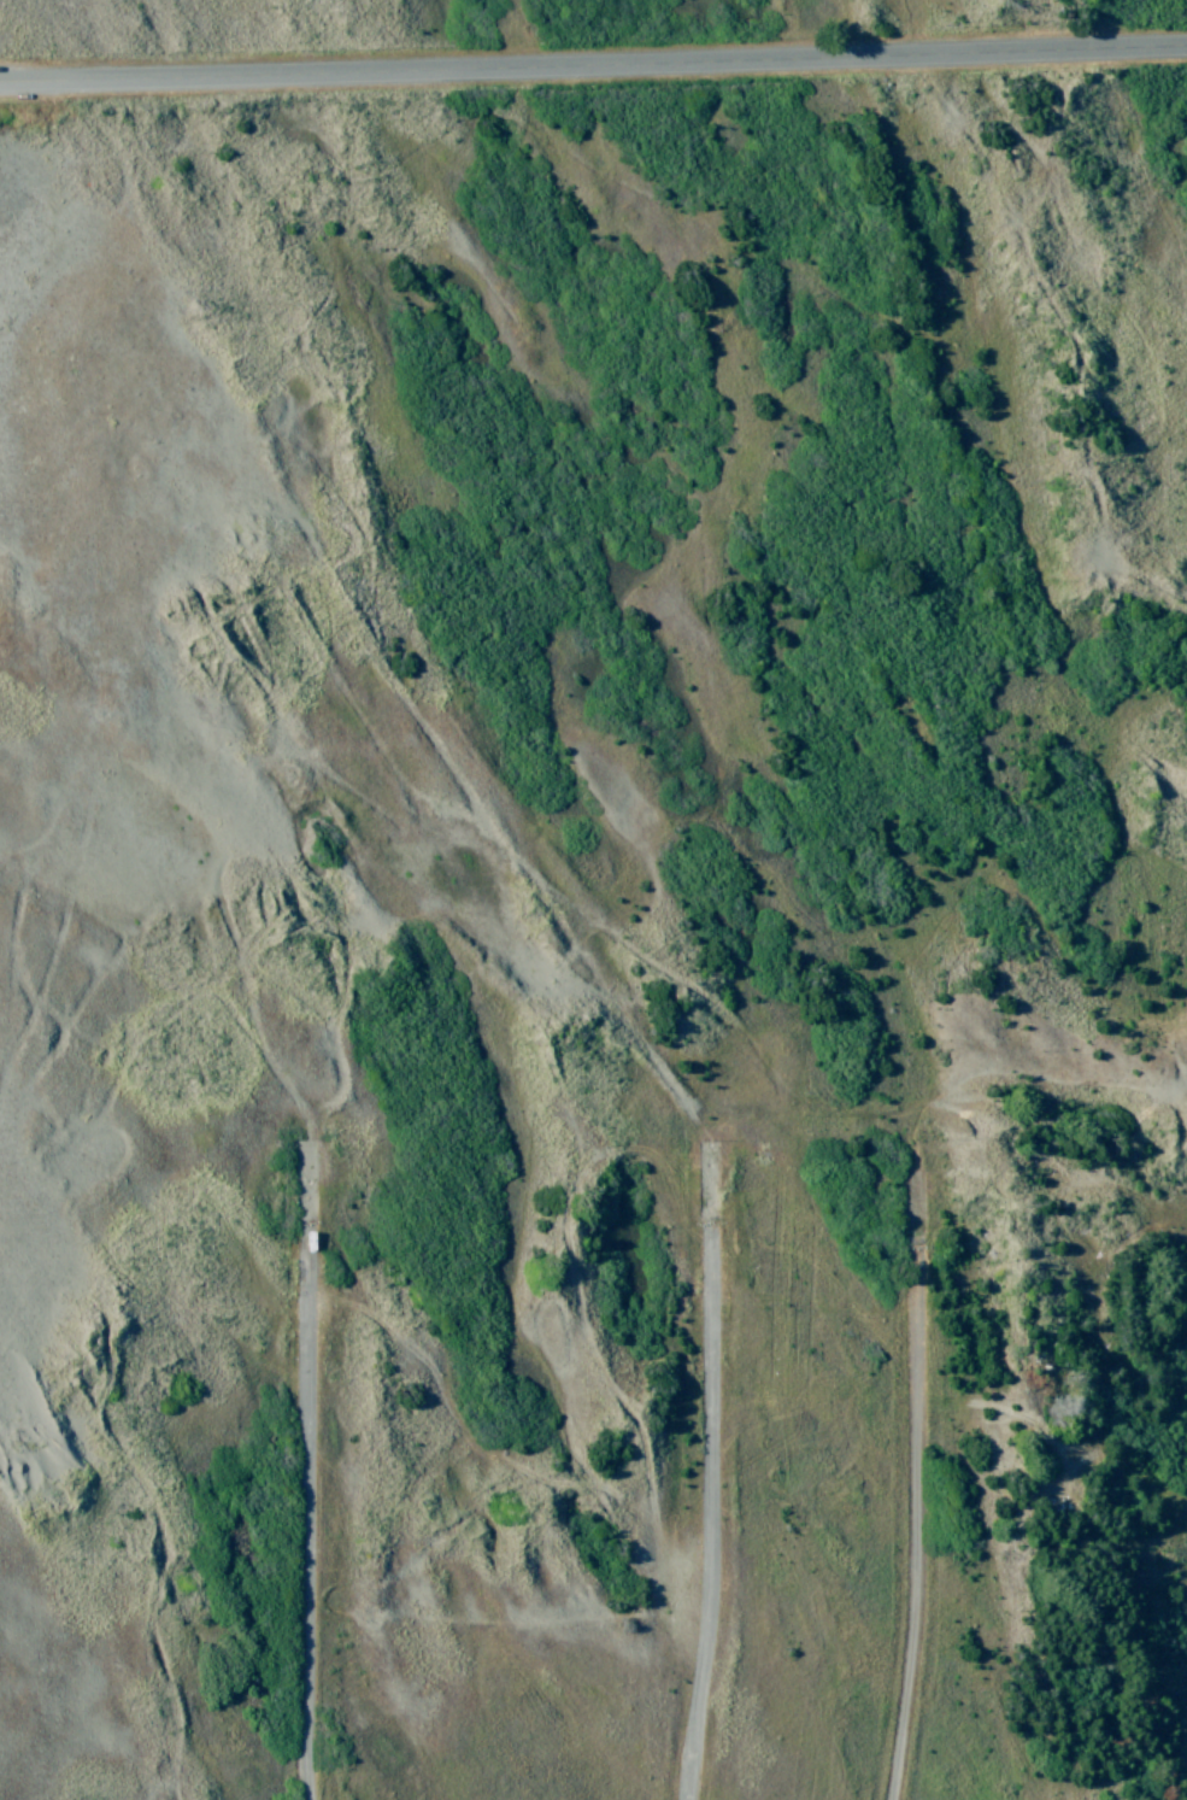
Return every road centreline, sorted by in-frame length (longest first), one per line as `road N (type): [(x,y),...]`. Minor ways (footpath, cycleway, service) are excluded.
road 1 (residential): [(0,84),(1186,45)]
road 2 (residential): [(310,1799),(315,1134)]
road 3 (residential): [(689,1799),(713,1611),(712,1150)]
road 4 (residential): [(897,1799),(918,1625),(919,1169)]

